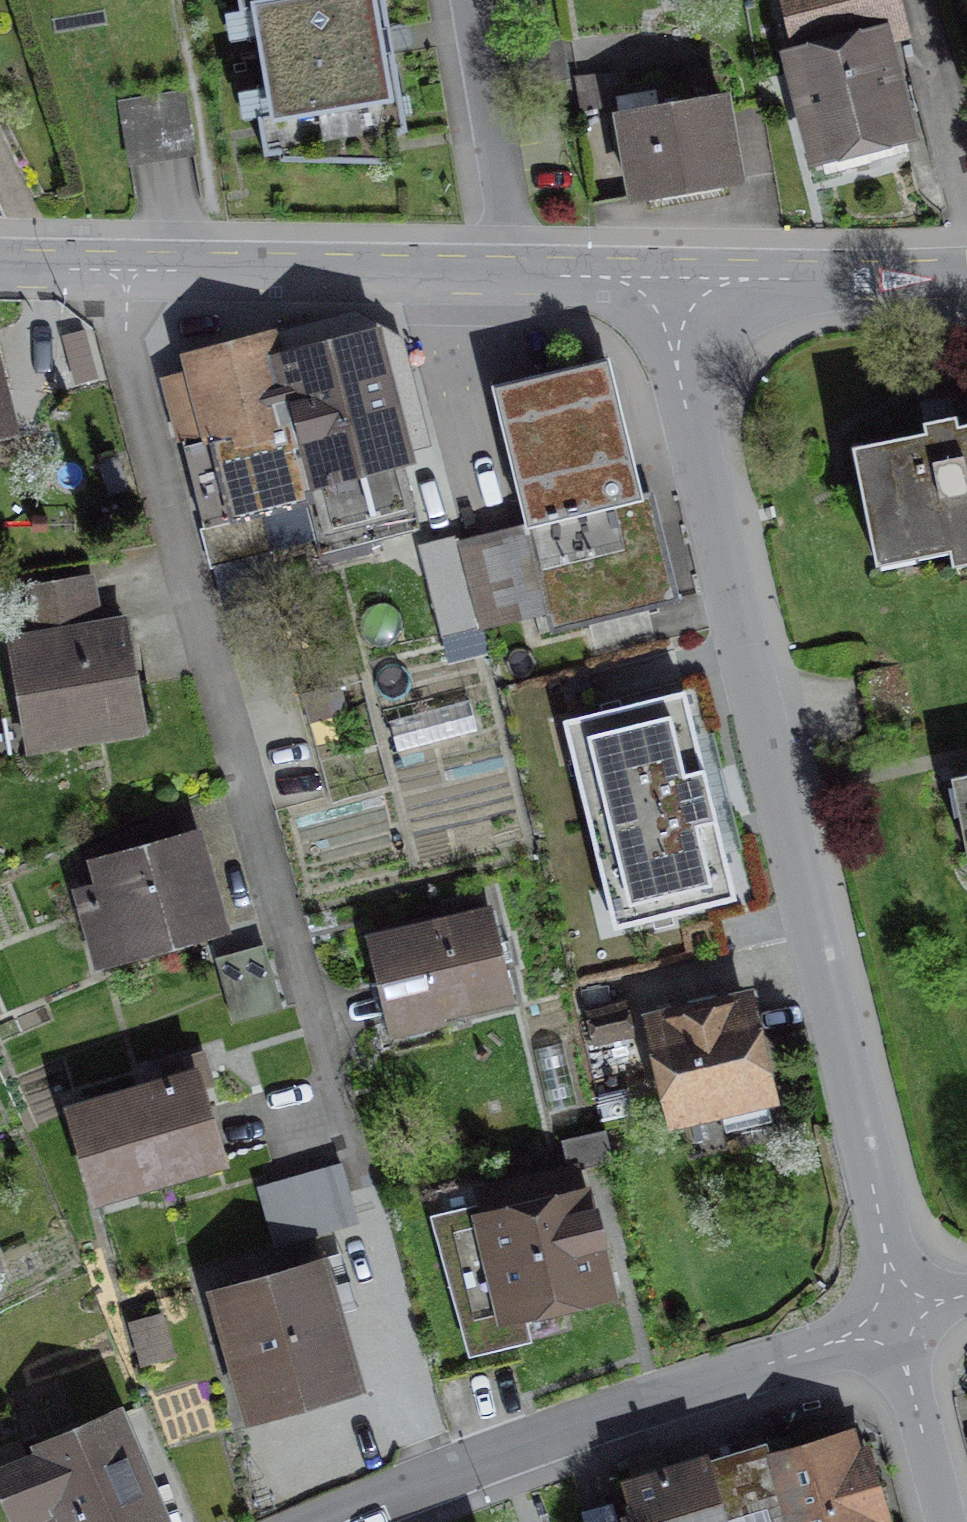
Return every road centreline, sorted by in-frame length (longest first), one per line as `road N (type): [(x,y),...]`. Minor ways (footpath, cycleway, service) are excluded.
road 1 (residential): [(125,271),(443,1483)]
road 2 (residential): [(905,1331),(687,459),(675,277)]
road 3 (residential): [(443,1483),(905,1331)]
road 4 (tertiary): [(507,276),(125,271)]
road 5 (tertiary): [(966,280),(675,277)]
road 6 (residential): [(507,276),(459,0)]
road 7 (residential): [(958,1521),(905,1331)]
road 8 (tertiary): [(675,277),(507,276)]
road 9 (tertiary): [(125,271),(0,272)]

